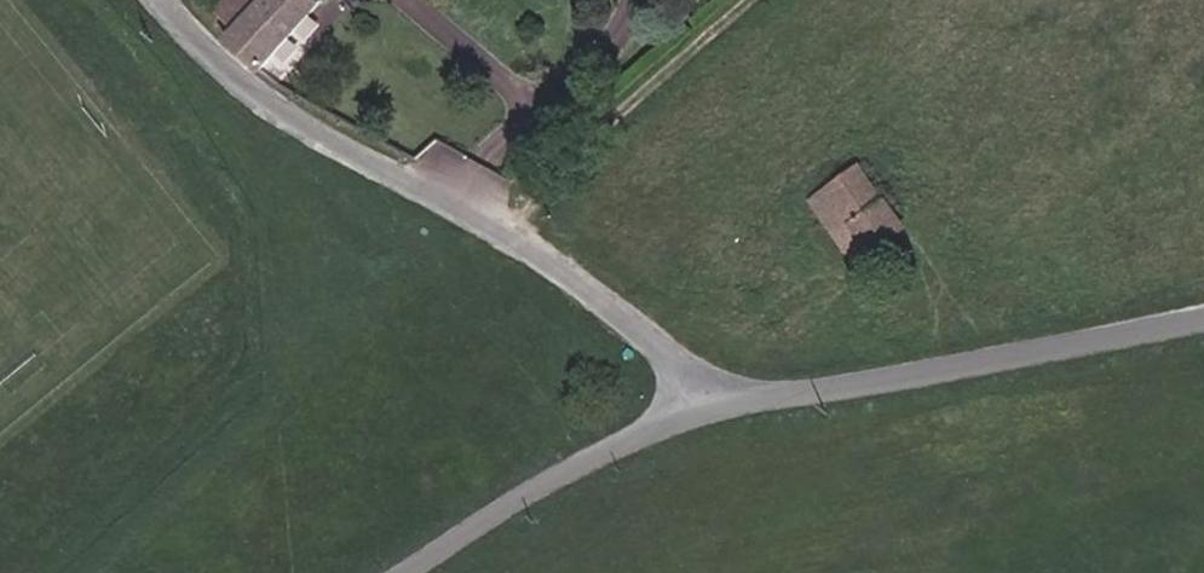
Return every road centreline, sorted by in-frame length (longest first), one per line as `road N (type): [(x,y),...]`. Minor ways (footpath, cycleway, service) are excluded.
road 1 (unclassified): [(170,0),(258,86),(374,157),(539,237),(727,406)]
road 2 (unclassified): [(1203,326),(727,406)]
road 3 (unclassified): [(727,406),(626,446),(416,572)]
road 4 (track): [(500,224),(767,0)]

